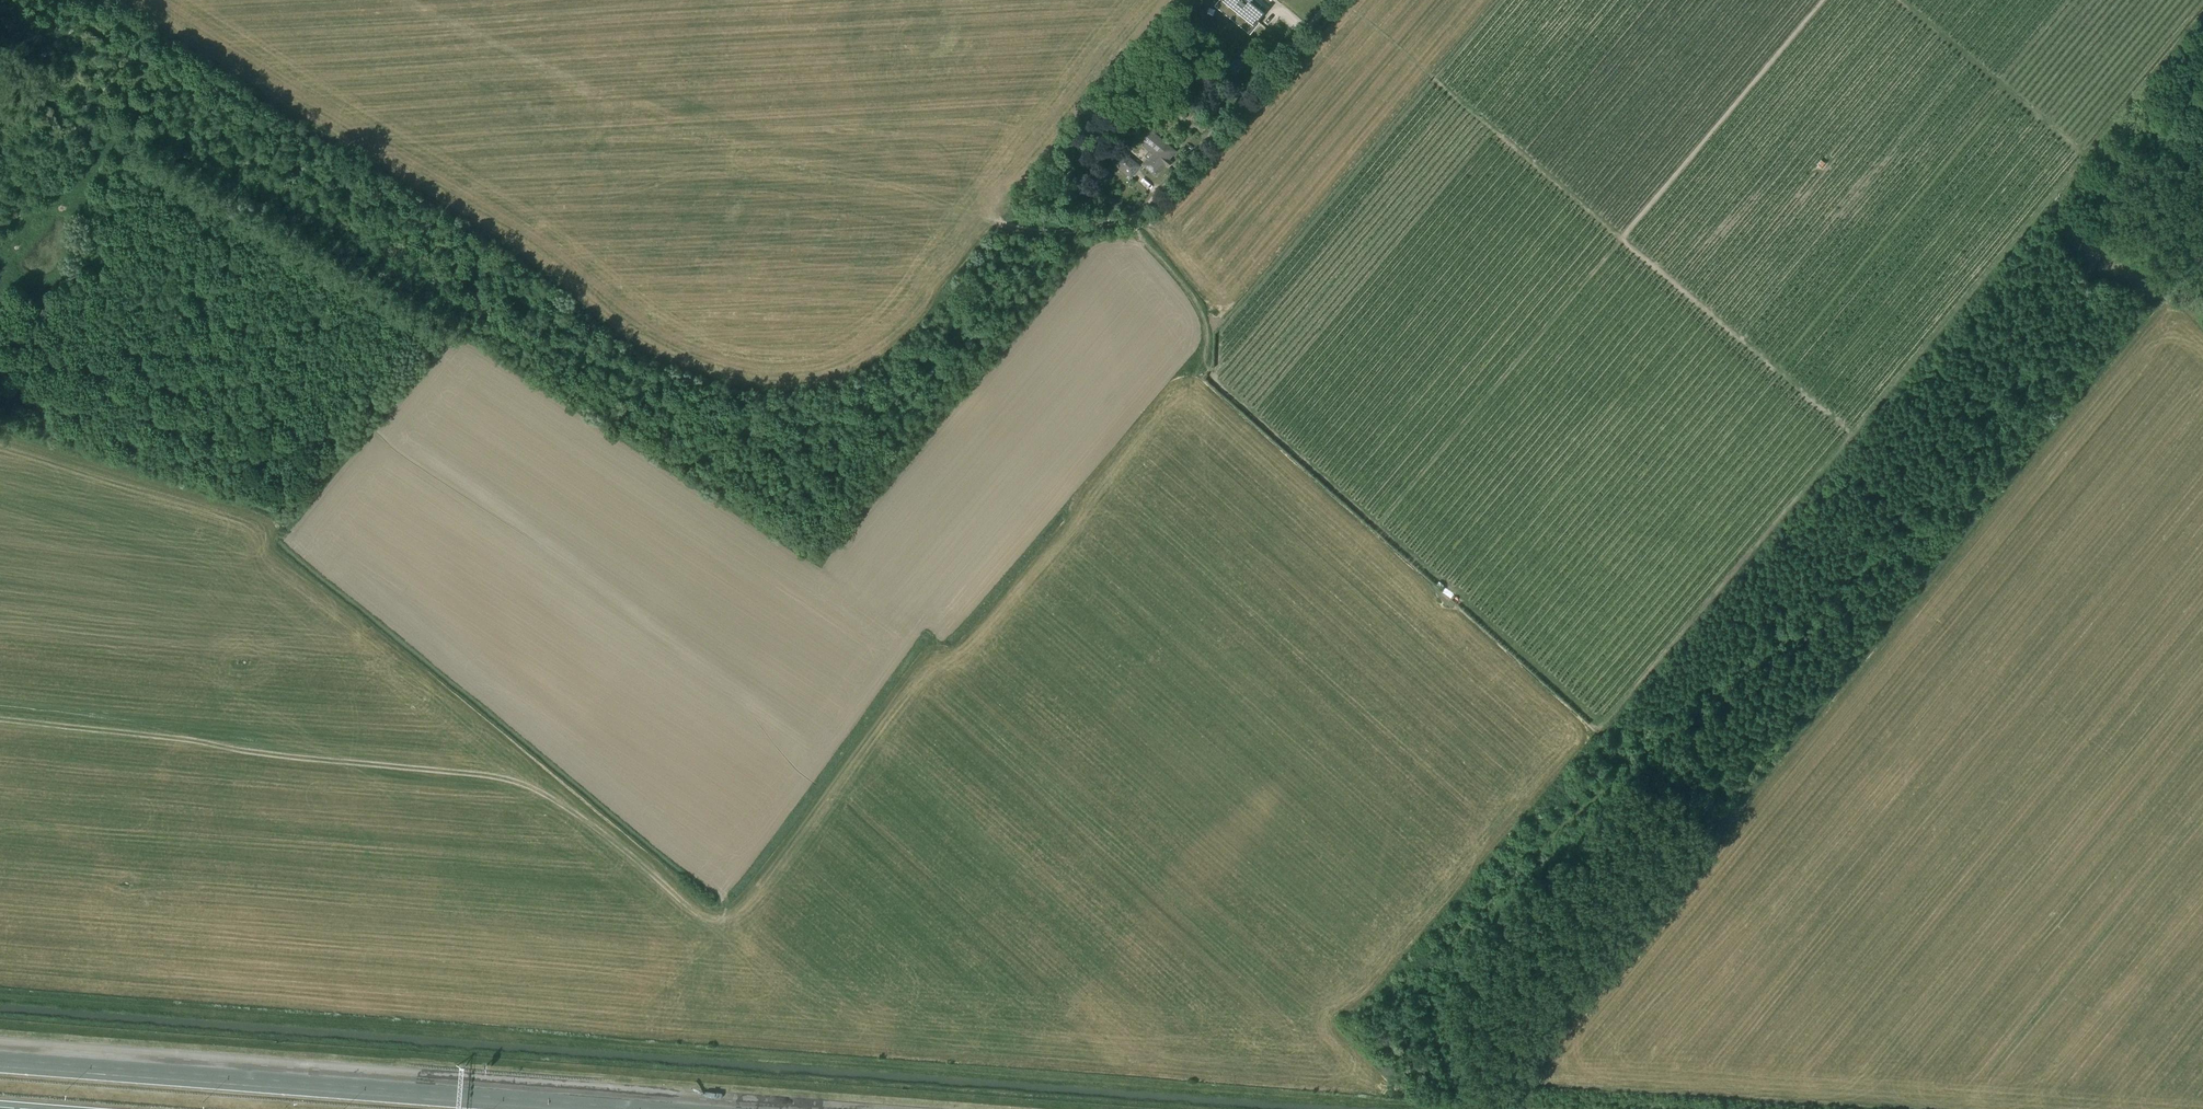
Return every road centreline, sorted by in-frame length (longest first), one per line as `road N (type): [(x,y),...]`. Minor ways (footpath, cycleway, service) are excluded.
road 1 (track): [(2202,151),(2160,185),(2093,265),(1988,435),(1905,530),(1599,790),(1423,965),(1415,1002),(1459,1107)]
road 2 (motorway): [(645,1108),(0,1060)]

